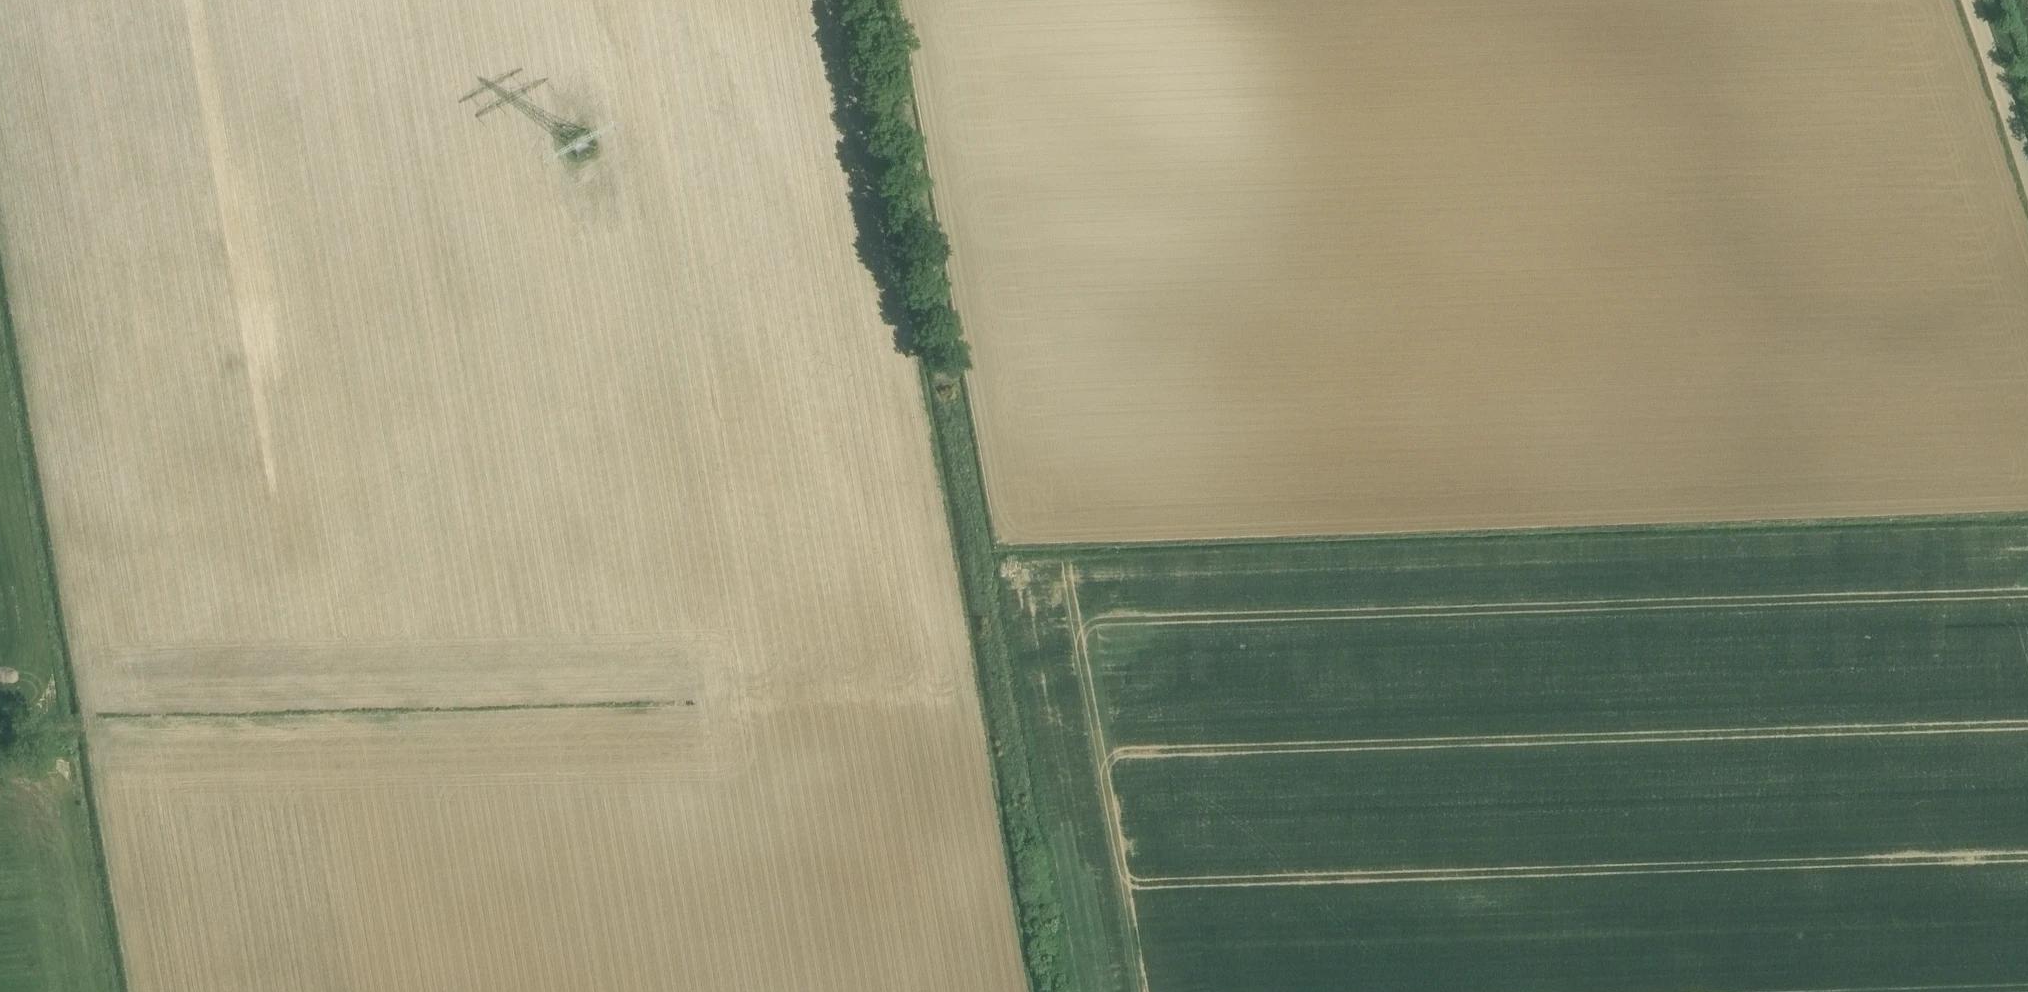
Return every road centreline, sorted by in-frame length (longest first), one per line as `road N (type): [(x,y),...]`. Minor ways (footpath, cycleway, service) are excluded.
road 1 (track): [(503,724),(0,724)]
road 2 (unclassified): [(2027,151),(1976,0)]

